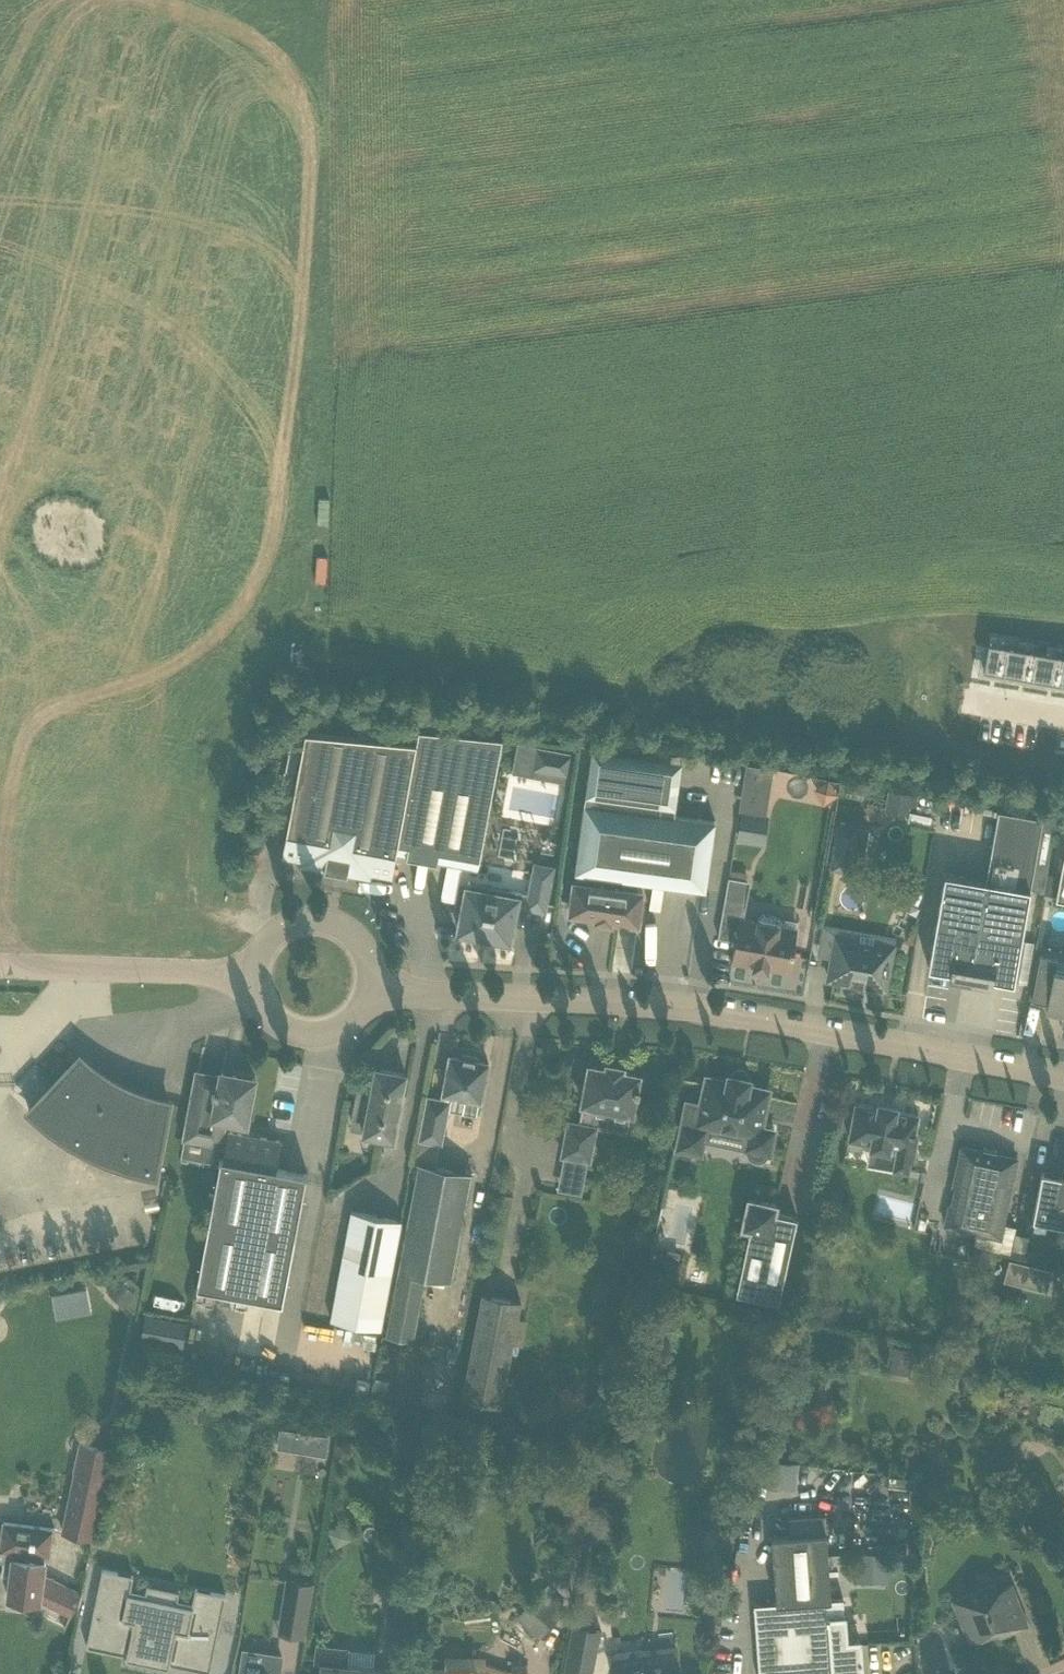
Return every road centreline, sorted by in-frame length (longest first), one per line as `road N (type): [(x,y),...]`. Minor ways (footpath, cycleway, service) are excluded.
road 1 (residential): [(1063,1080),(728,1010),(371,997)]
road 2 (unclassified): [(0,967),(255,976)]
road 3 (residential): [(371,997),(373,968),(361,942),(339,925),(311,920),(283,928),(263,949),(255,976)]
road 4 (residential): [(255,976),(260,1004),(278,1026),(304,1038),(332,1036),(357,1021),(371,997)]

